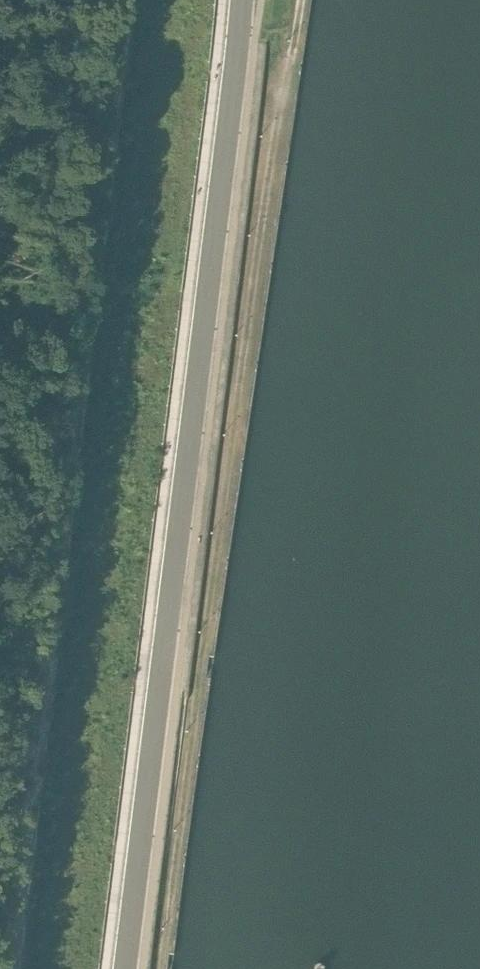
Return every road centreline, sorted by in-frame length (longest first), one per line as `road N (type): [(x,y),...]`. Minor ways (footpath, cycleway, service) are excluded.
road 1 (track): [(300,1),(255,265),(160,968)]
road 2 (tertiary): [(242,0),(125,968)]

